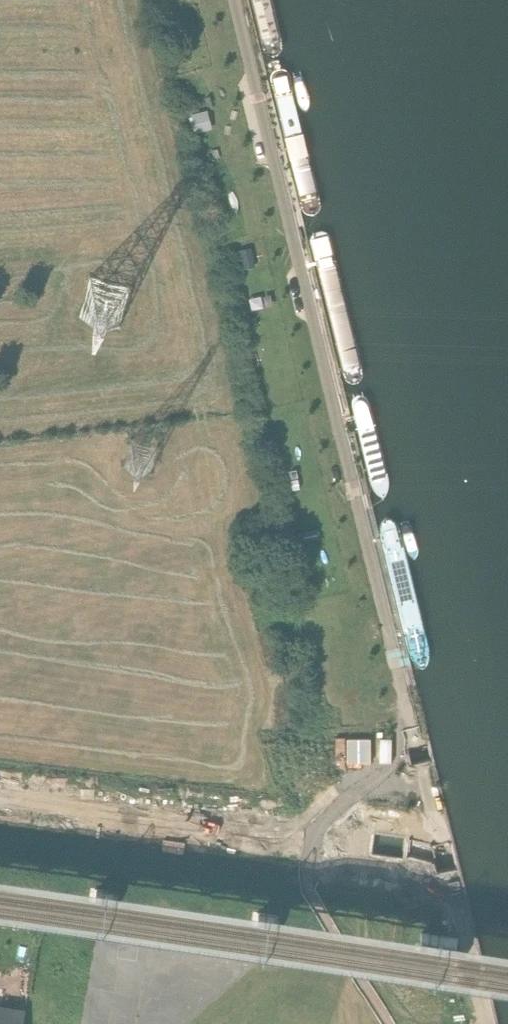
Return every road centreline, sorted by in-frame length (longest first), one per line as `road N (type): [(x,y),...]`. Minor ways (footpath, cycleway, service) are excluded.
road 1 (unclassified): [(233,0),(484,1023)]

